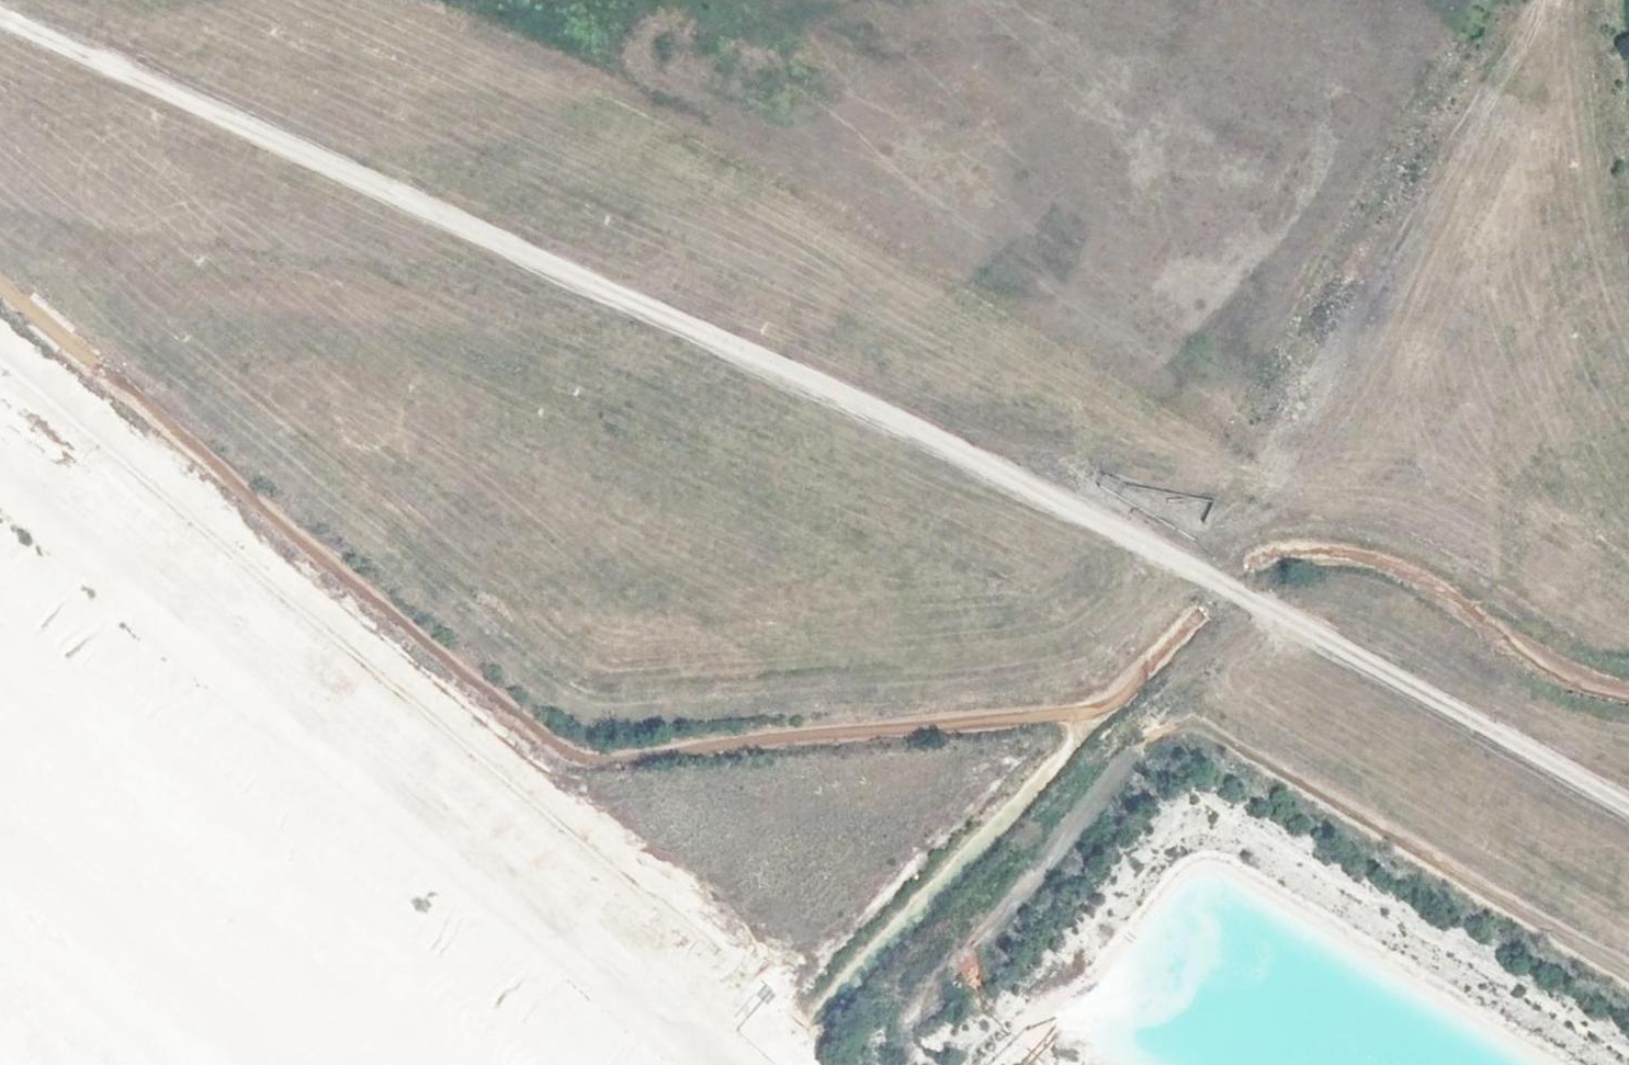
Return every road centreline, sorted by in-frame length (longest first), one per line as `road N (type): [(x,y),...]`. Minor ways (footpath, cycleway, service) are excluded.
road 1 (track): [(1628,804),(922,433),(0,15)]
road 2 (track): [(647,1064),(0,477)]

